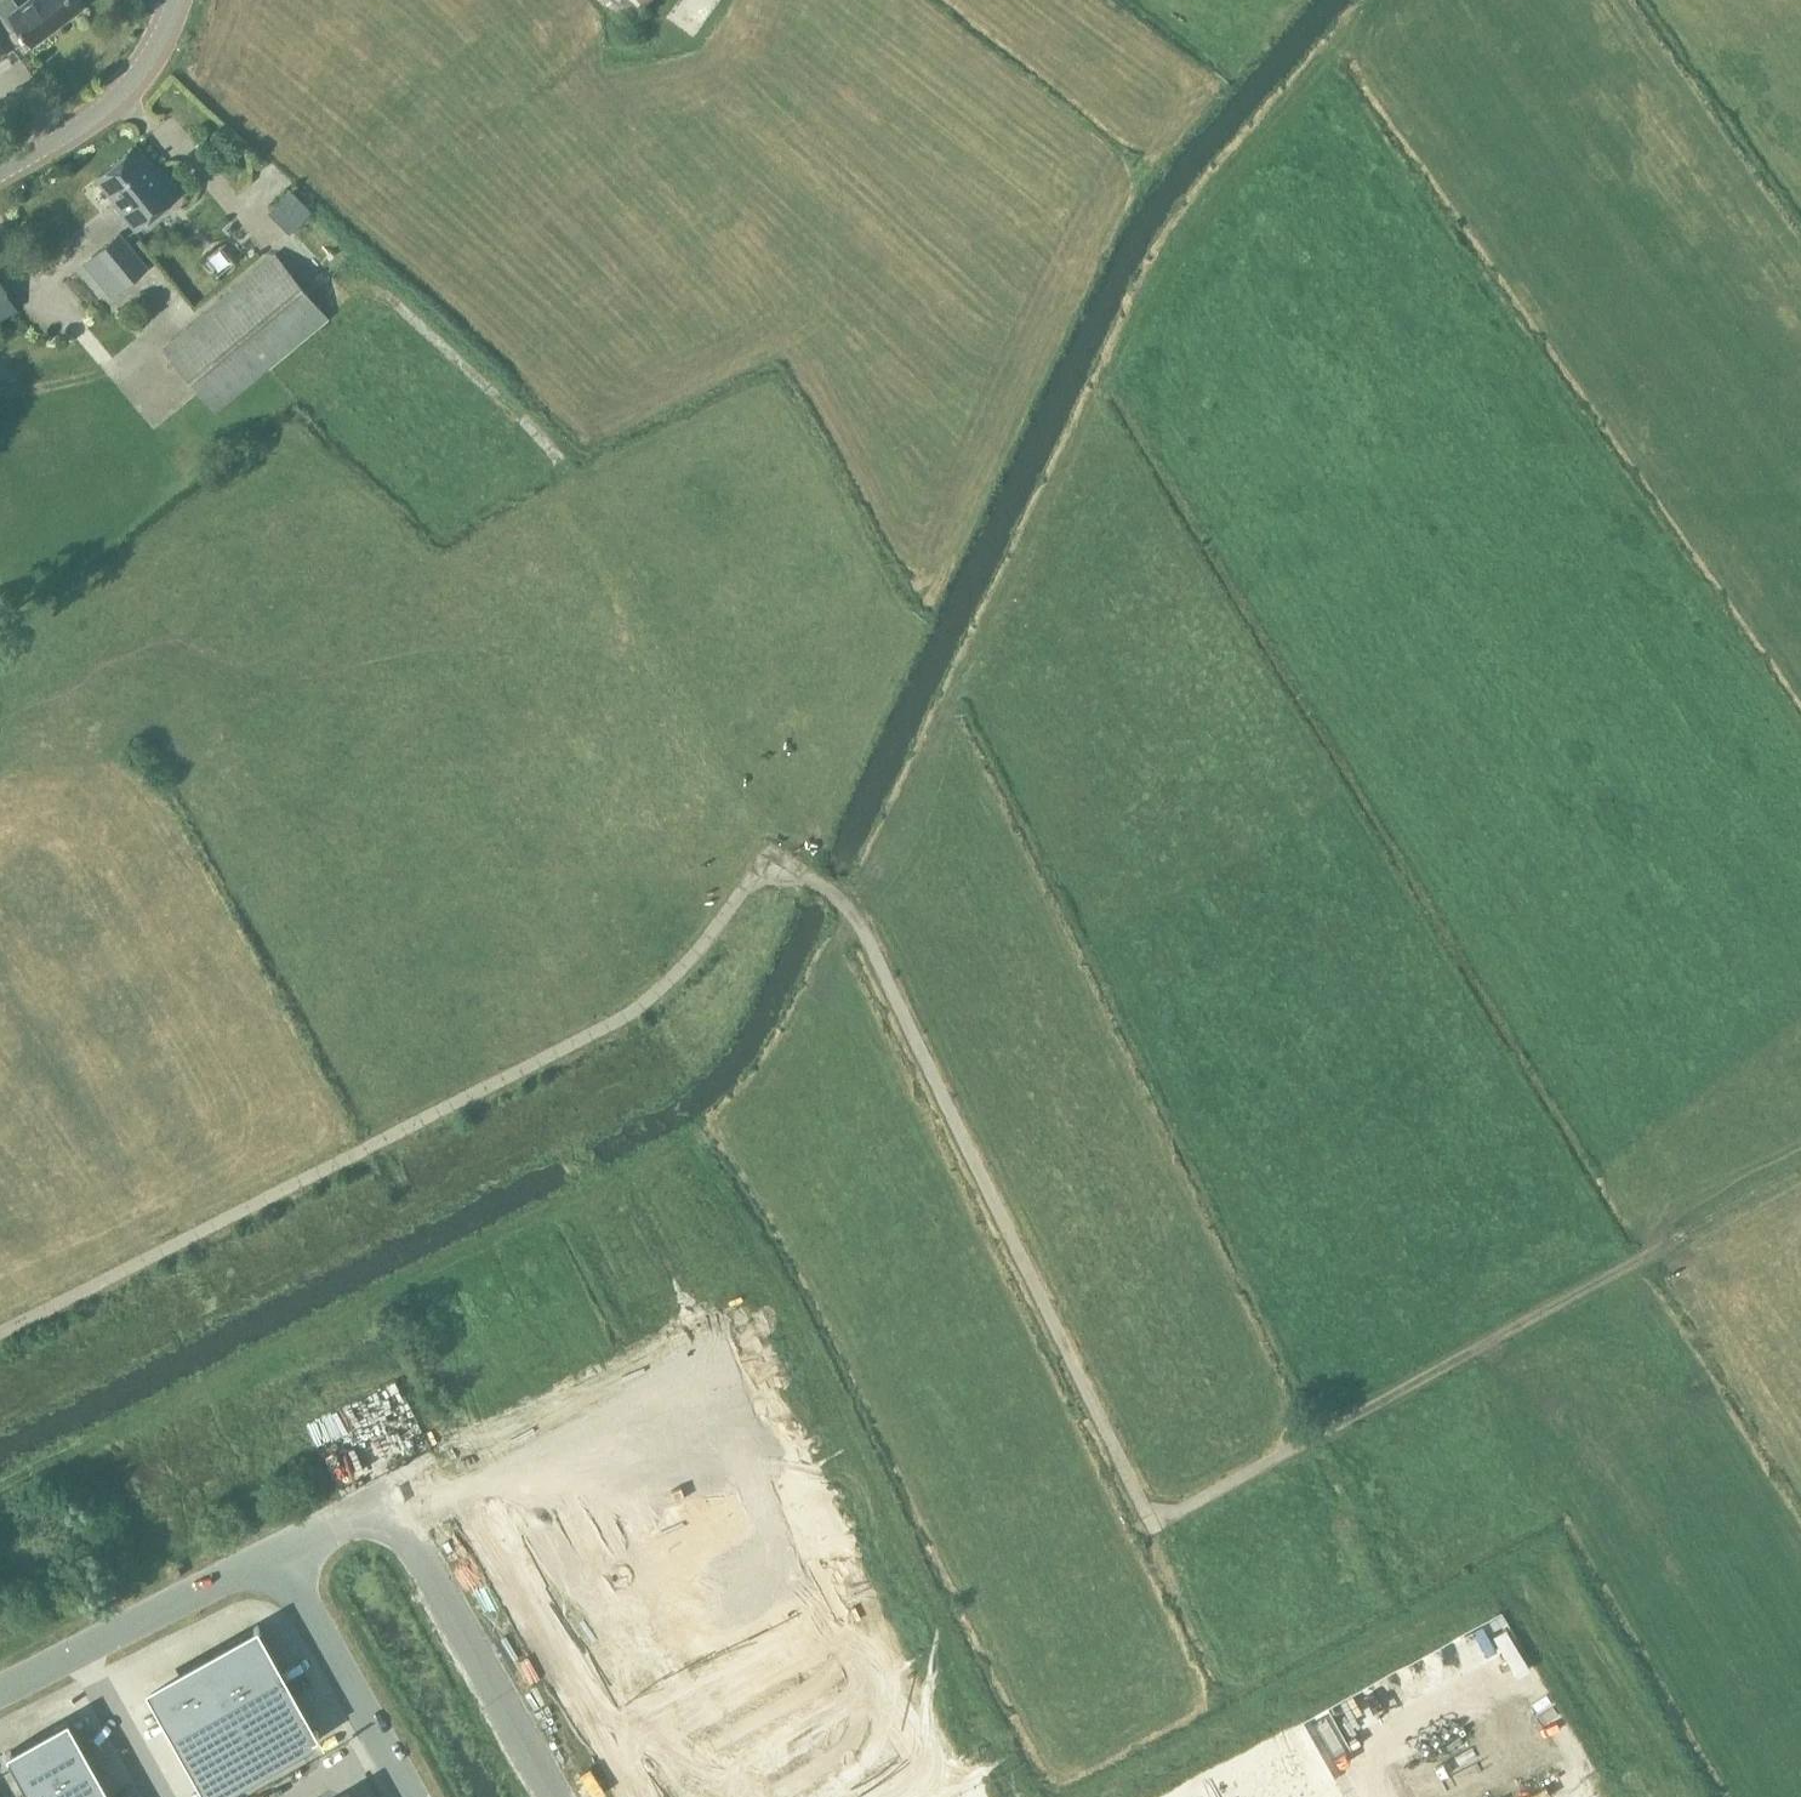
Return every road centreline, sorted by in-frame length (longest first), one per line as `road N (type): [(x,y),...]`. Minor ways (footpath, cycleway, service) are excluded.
road 1 (residential): [(554,1796),(392,1506),(276,1556)]
road 2 (unclassified): [(276,1556),(0,1692)]
road 3 (unclassified): [(411,1796),(276,1556)]
road 4 (tertiary): [(177,0),(125,89),(0,169)]

